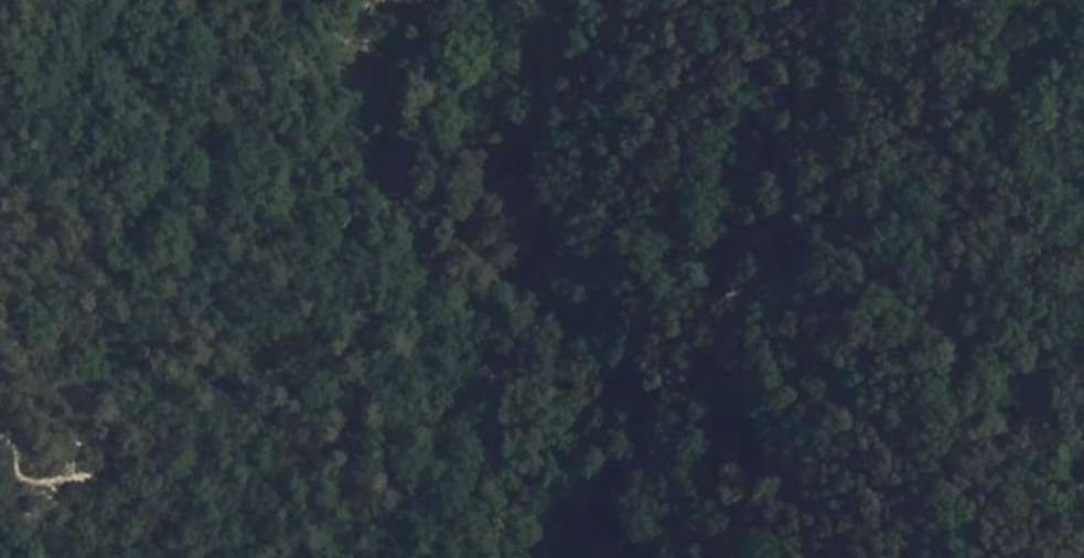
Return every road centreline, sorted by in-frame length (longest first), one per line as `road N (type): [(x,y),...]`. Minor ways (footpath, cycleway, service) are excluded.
road 1 (track): [(627,557),(609,459),(548,308),(529,99),(553,0)]

